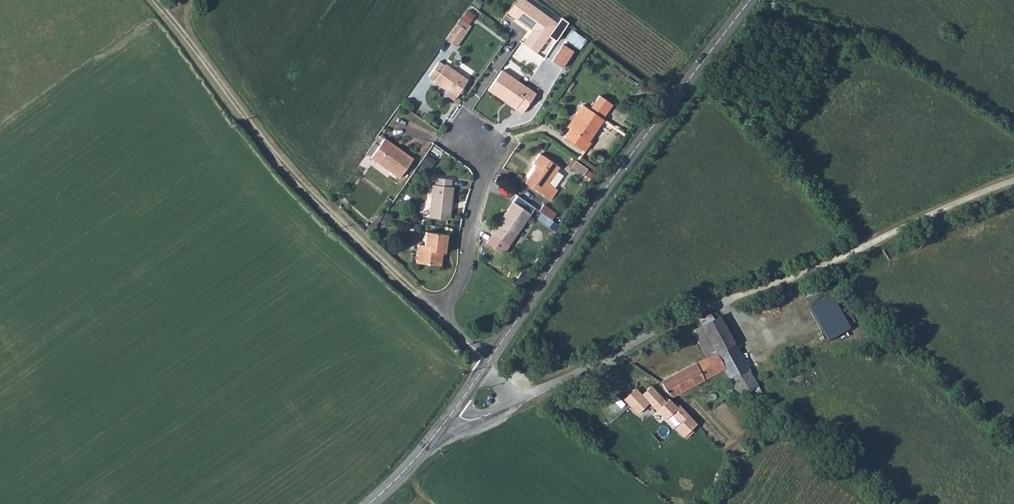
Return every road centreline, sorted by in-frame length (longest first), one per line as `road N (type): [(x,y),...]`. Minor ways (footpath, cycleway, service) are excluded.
road 1 (track): [(1013,183),(704,310),(568,381)]
road 2 (tertiary): [(490,361),(566,246),(751,0)]
road 3 (track): [(440,311),(280,164),(175,29)]
road 4 (residential): [(490,361),(440,311),(464,278),(484,173),(473,130)]
road 5 (track): [(81,503),(0,343)]
road 6 (unclassified): [(568,381),(481,420),(452,416)]
road 7 (tertiary): [(370,503),(452,416)]

